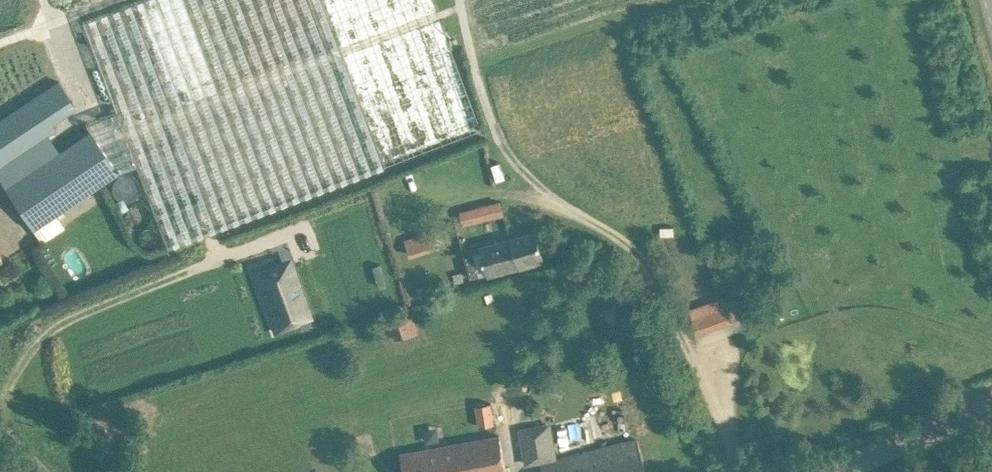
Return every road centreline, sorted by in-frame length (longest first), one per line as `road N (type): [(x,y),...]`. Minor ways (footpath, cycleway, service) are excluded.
road 1 (track): [(734,471),(665,279),(582,241)]
road 2 (unclassified): [(837,471),(991,410)]

